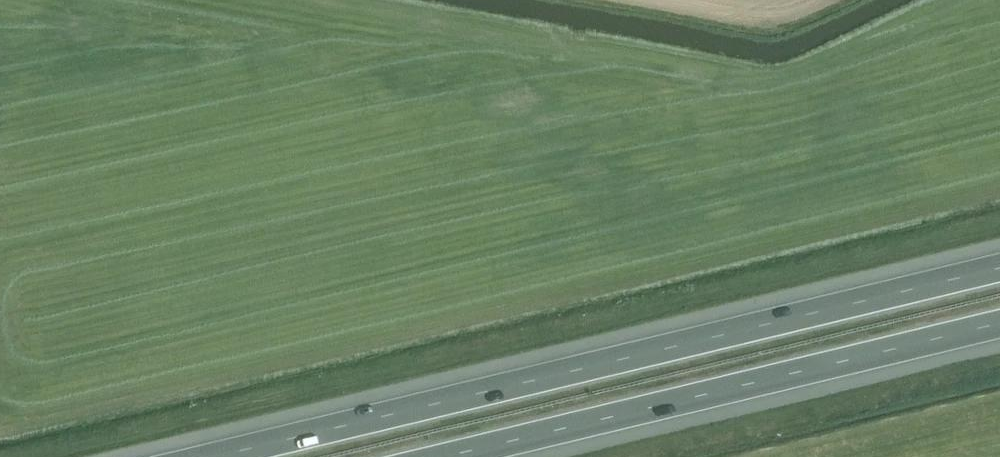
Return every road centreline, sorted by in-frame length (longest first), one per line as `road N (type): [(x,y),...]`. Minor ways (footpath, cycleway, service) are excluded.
road 1 (motorway): [(999,268),(219,456)]
road 2 (motorway): [(447,456),(999,322)]

